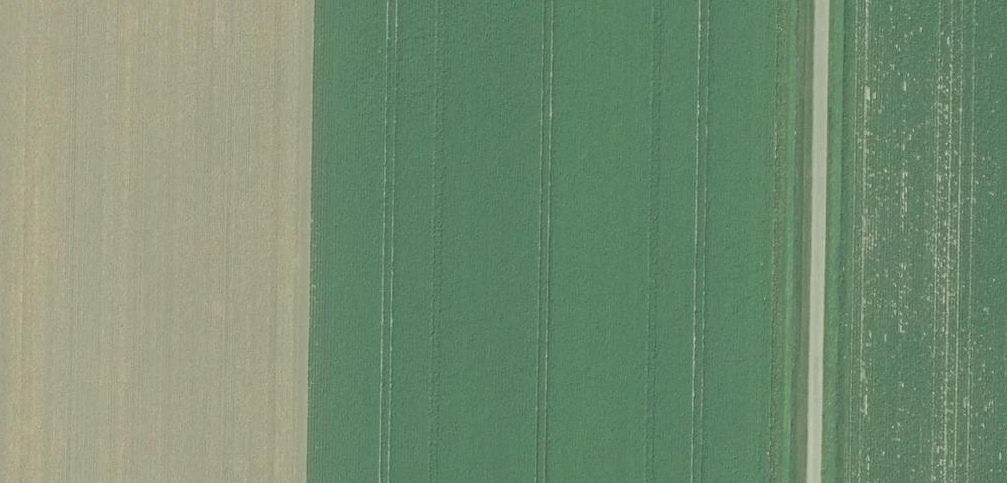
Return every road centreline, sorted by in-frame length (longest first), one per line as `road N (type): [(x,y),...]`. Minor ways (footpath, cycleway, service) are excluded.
road 1 (unclassified): [(814,482),(822,0)]

